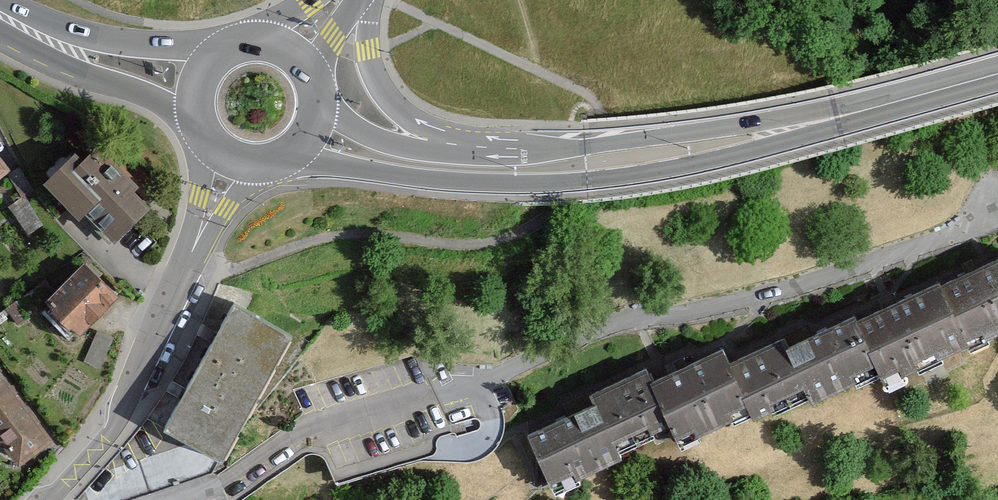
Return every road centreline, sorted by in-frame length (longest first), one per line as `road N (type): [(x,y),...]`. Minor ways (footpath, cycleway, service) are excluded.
road 1 (residential): [(177,499),(214,490),(305,428),(442,395),(621,318),(824,272),(956,225),(995,199)]
road 2 (secondary): [(283,163),(425,180),(566,183),(761,145),(829,120)]
road 3 (tertiary): [(195,246),(118,421),(49,499)]
road 4 (secondary): [(563,149),(447,134),(407,114),(374,71),(369,0)]
road 5 (secondary): [(829,120),(563,149)]
road 6 (secondary): [(563,149),(503,157),(410,150),(360,131),(324,105)]
road 7 (primary): [(229,42),(94,38),(3,0)]
road 8 (primary): [(0,29),(163,103),(195,125)]
road 9 (secondary): [(829,120),(997,73)]

